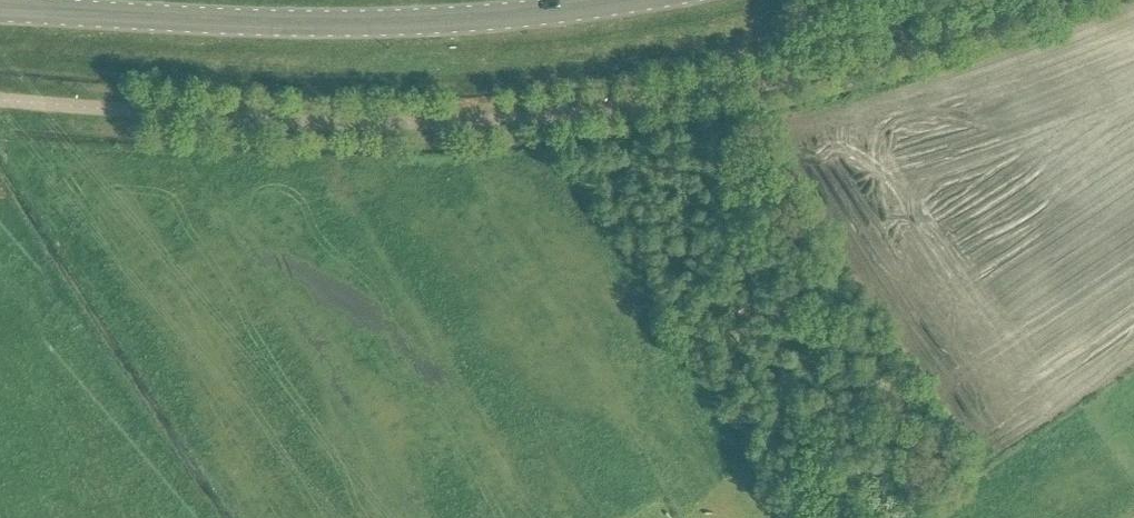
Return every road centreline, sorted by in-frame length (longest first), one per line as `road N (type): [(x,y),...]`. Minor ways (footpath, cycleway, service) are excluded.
road 1 (tertiary): [(635,0),(451,22),(332,24),(0,10)]

